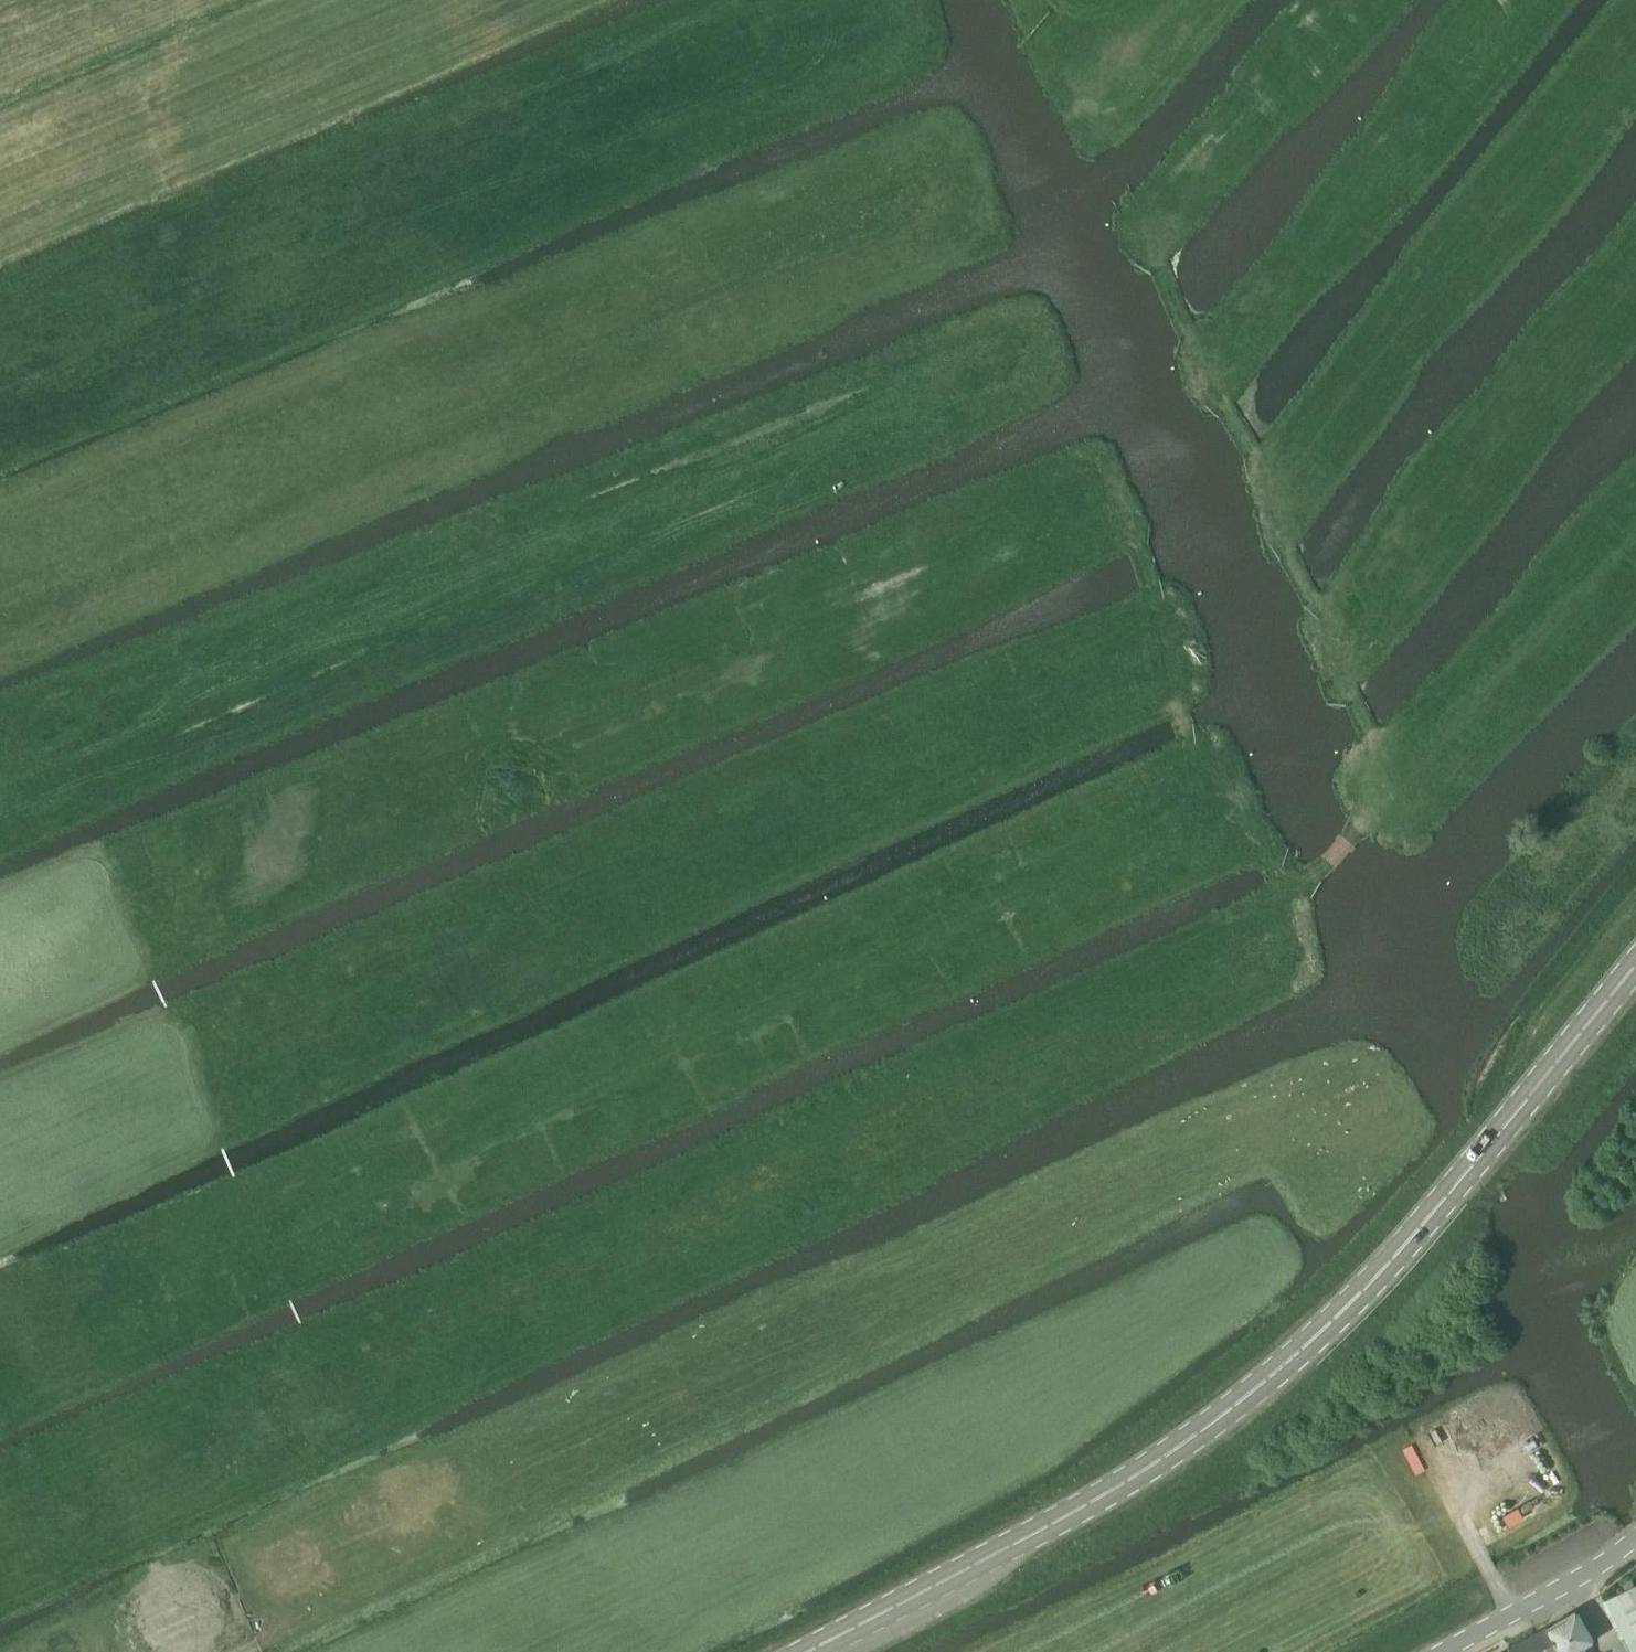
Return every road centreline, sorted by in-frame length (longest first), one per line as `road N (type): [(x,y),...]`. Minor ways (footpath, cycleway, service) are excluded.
road 1 (primary): [(806,1651),(1065,1516),(1221,1416),(1387,1265),(1635,965)]
road 2 (unclassified): [(1442,1651),(1635,1537)]

